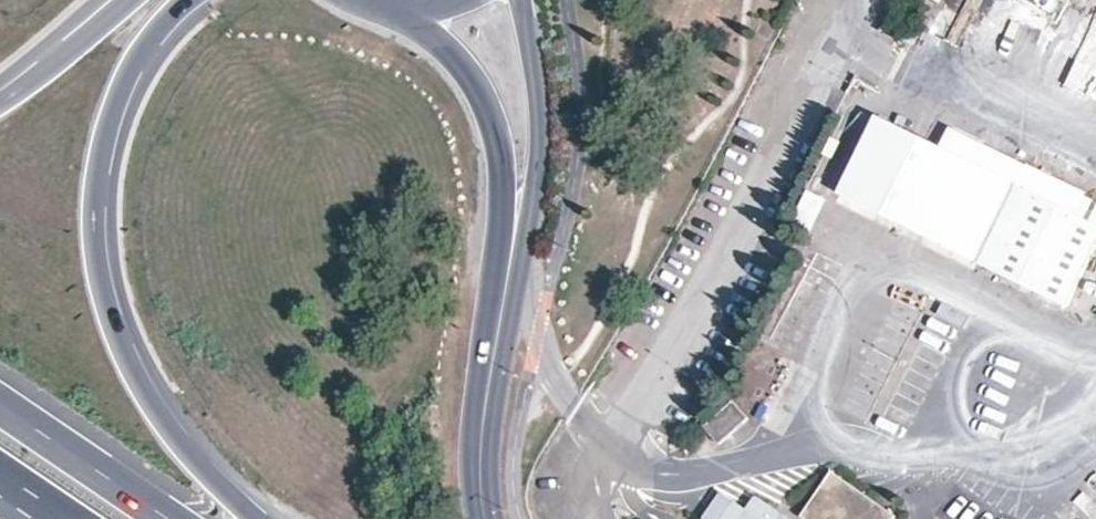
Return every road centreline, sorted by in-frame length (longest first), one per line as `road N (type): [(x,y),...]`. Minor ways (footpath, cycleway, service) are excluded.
road 1 (trunk): [(265,518),(145,391),(102,279),(96,209),(105,137),(126,77),(191,0)]
road 2 (tertiary): [(374,0),(454,55),(492,124),(502,175),(502,296)]
road 3 (tertiary): [(502,296),(544,156),(525,0)]
road 4 (tertiary): [(493,518),(483,381),(502,296)]
road 5 (trunk): [(171,518),(0,404)]
road 6 (trunk): [(132,0),(0,102)]

